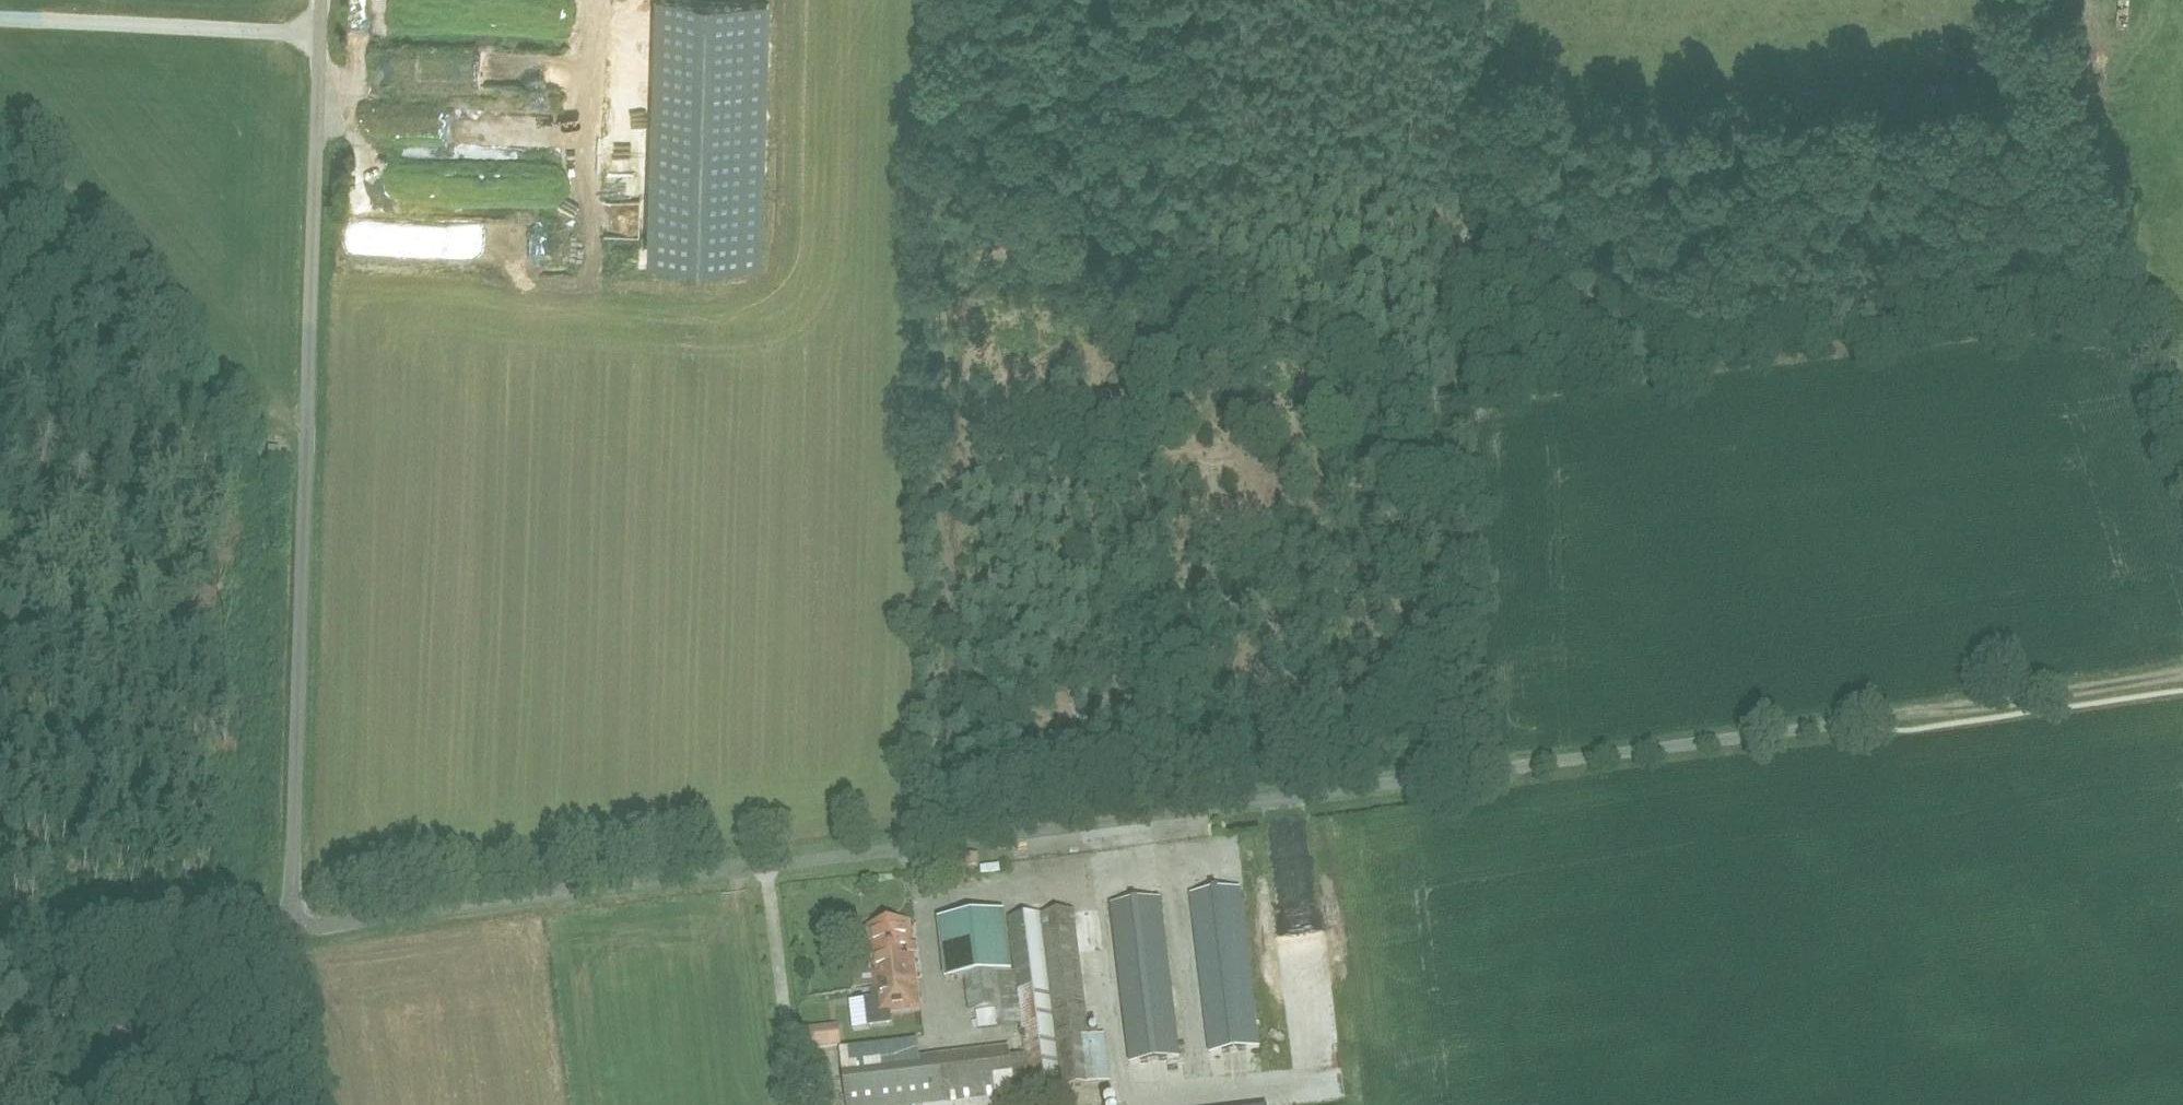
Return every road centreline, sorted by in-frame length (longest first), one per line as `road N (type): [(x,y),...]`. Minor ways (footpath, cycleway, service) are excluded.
road 1 (unclassified): [(292,929),(1873,719)]
road 2 (unclassified): [(292,929),(321,0)]
road 3 (track): [(1457,0),(1455,774)]
road 4 (track): [(318,33),(0,18)]
road 5 (track): [(1873,719),(2182,672)]
road 6 (unclassified): [(0,966),(292,929)]

